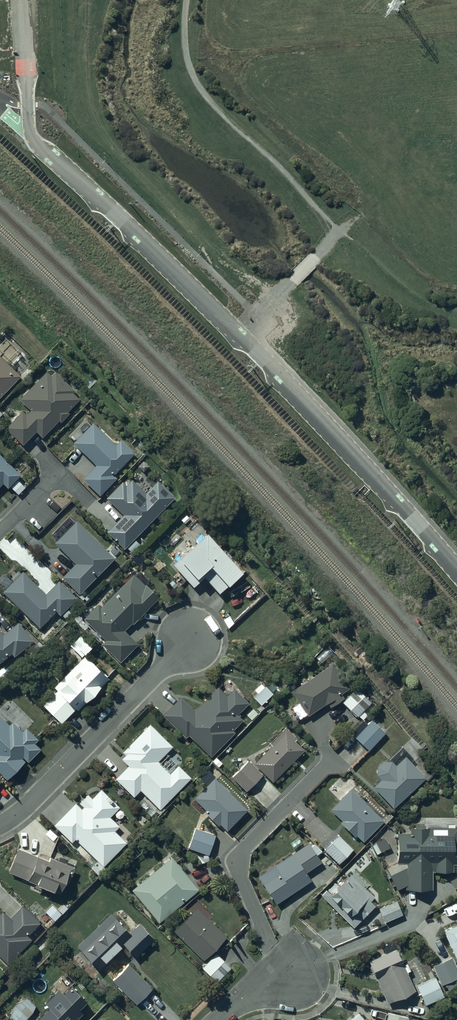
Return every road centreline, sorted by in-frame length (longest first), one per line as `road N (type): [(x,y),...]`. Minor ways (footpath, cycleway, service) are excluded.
road 1 (residential): [(32,137),(237,333),(456,570)]
road 2 (track): [(83,0),(90,108),(228,272),(267,303)]
road 3 (residential): [(188,642),(0,827)]
road 4 (unclassified): [(23,0),(32,137)]

